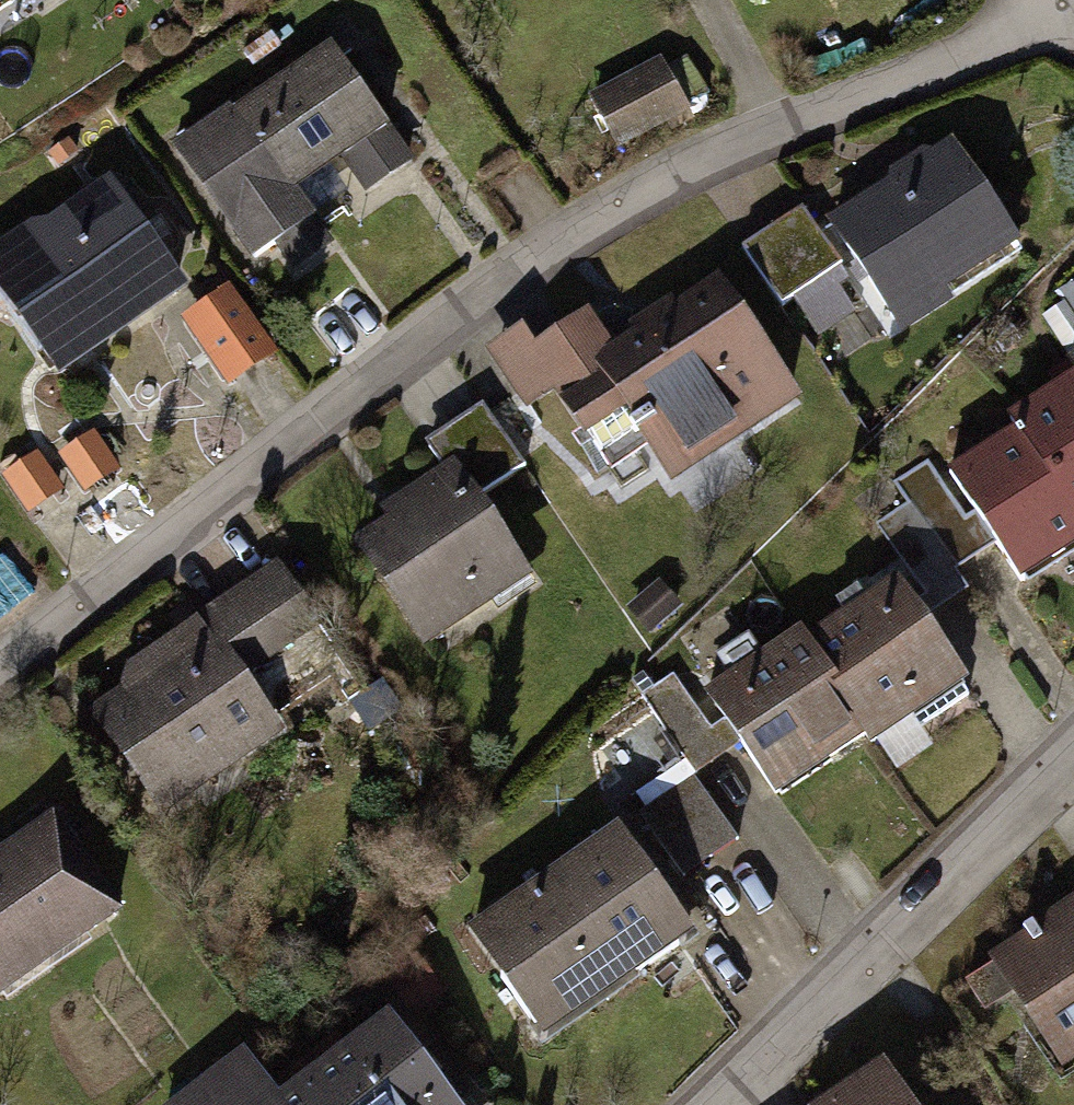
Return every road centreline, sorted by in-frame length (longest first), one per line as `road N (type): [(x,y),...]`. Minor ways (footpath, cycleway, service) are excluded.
road 1 (residential): [(1056,0),(919,73),(678,179),(422,337),(200,499),(0,659)]
road 2 (residential): [(1073,738),(689,1104)]

